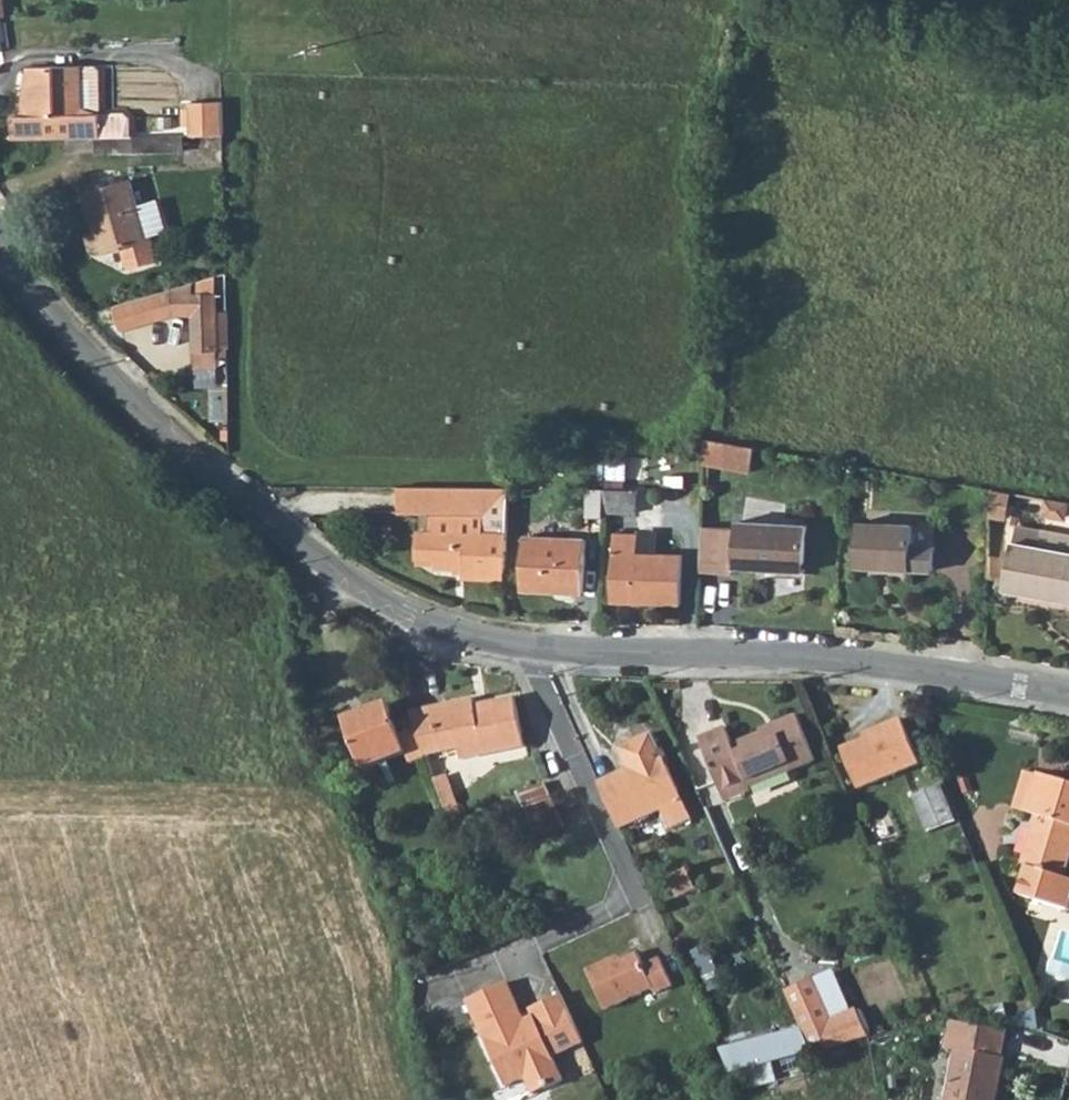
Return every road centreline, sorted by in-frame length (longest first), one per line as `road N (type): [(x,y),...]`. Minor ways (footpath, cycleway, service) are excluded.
road 1 (residential): [(0,233),(66,328),(206,472),(333,569),(411,617),(525,644)]
road 2 (residential): [(525,644),(838,659),(1068,695)]
road 3 (residential): [(525,644),(628,880),(612,914),(453,987)]

